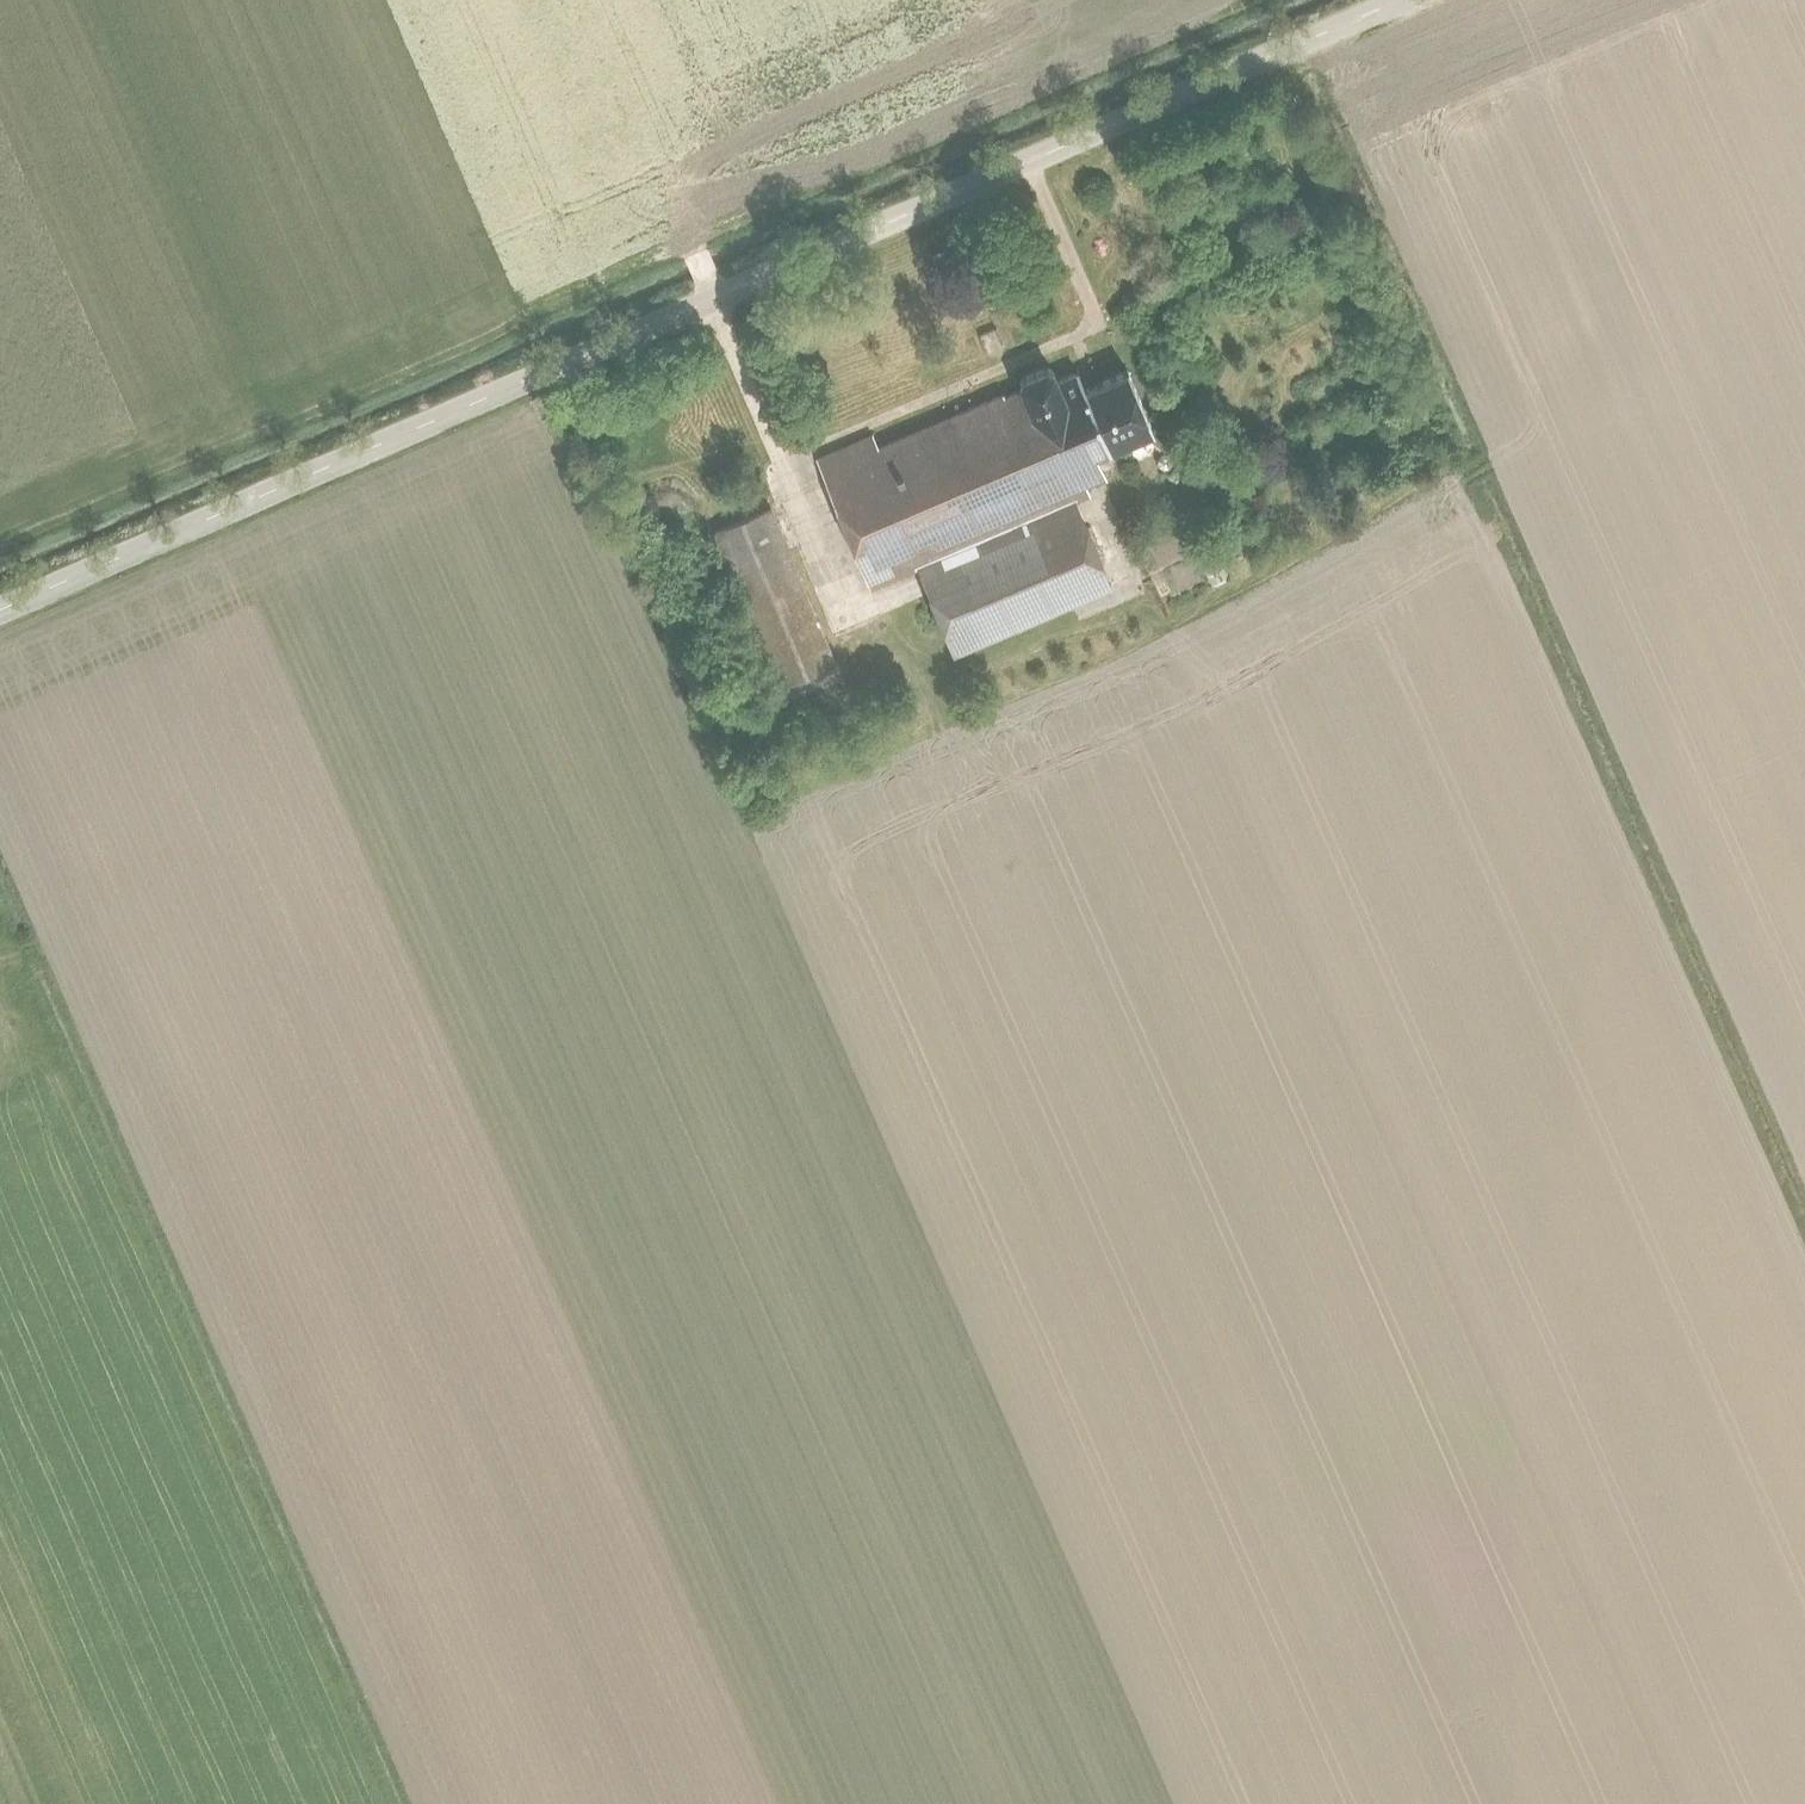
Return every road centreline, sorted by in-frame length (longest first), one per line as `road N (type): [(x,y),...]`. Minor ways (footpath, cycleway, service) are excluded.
road 1 (tertiary): [(0,614),(1405,0)]

